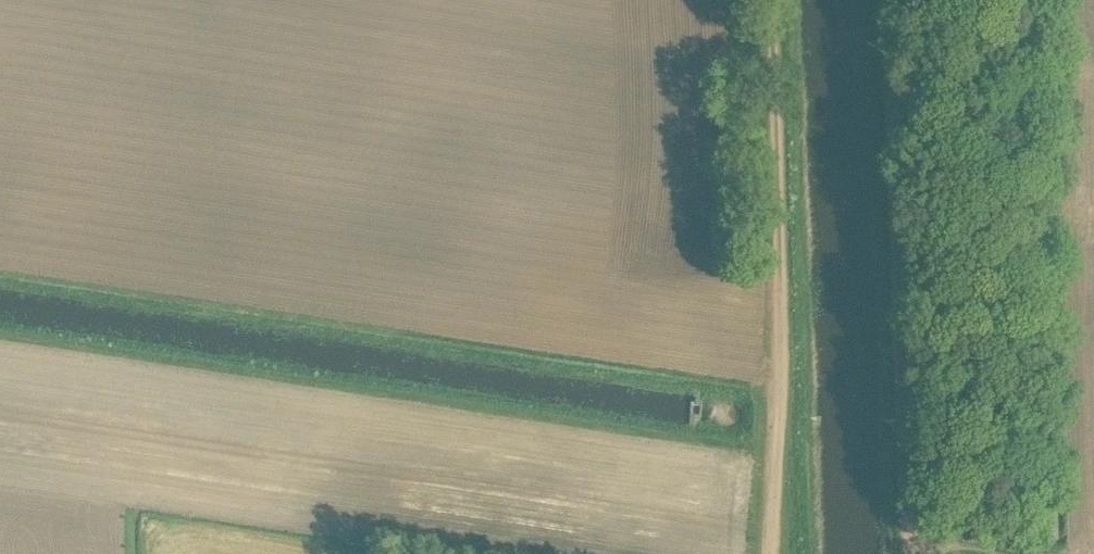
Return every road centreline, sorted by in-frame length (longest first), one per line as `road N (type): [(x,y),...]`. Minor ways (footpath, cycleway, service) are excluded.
road 1 (track): [(765,553),(781,213),(775,0)]
road 2 (track): [(926,553),(905,0)]

